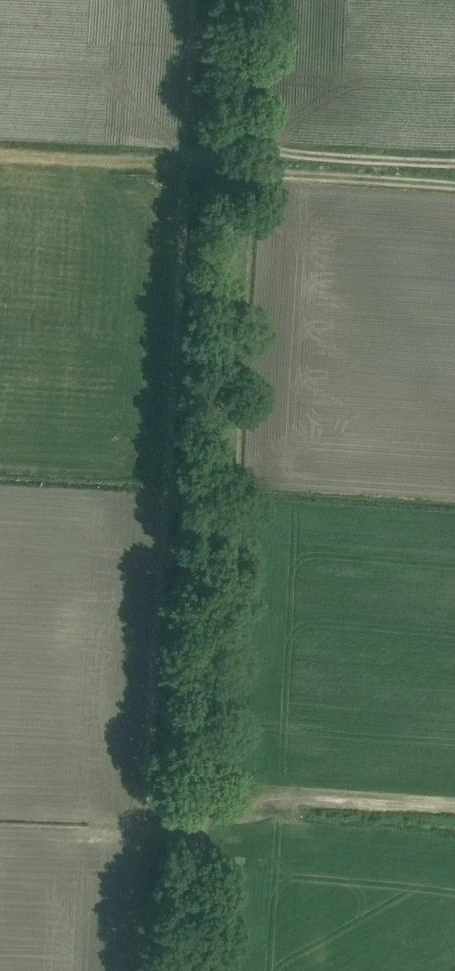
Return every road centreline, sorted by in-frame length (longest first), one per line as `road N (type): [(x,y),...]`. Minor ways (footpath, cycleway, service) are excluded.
road 1 (unclassified): [(189,970),(246,0)]
road 2 (track): [(127,809),(196,834),(247,816),(254,800),(454,808)]
road 3 (track): [(238,162),(0,152)]

